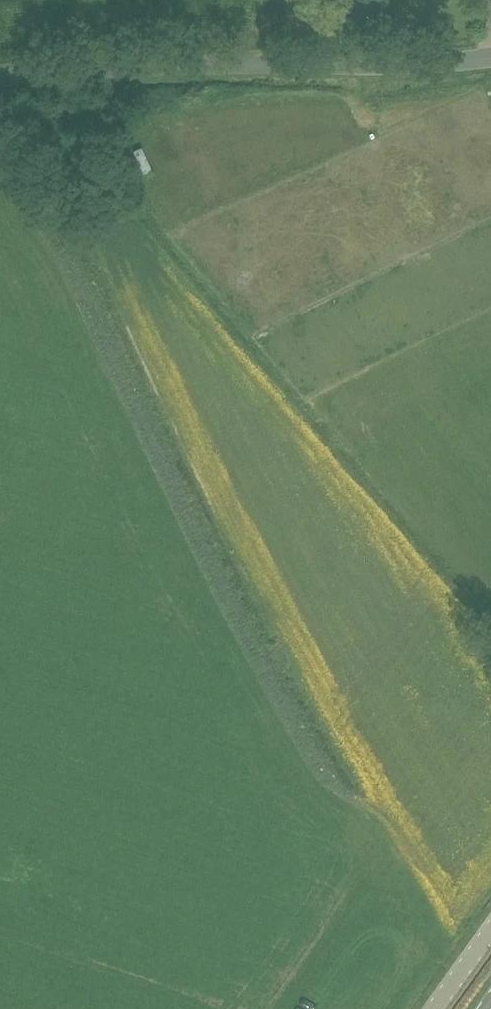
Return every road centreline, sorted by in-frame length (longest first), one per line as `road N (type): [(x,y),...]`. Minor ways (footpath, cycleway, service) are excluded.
road 1 (tertiary): [(0,84),(192,67),(490,61)]

